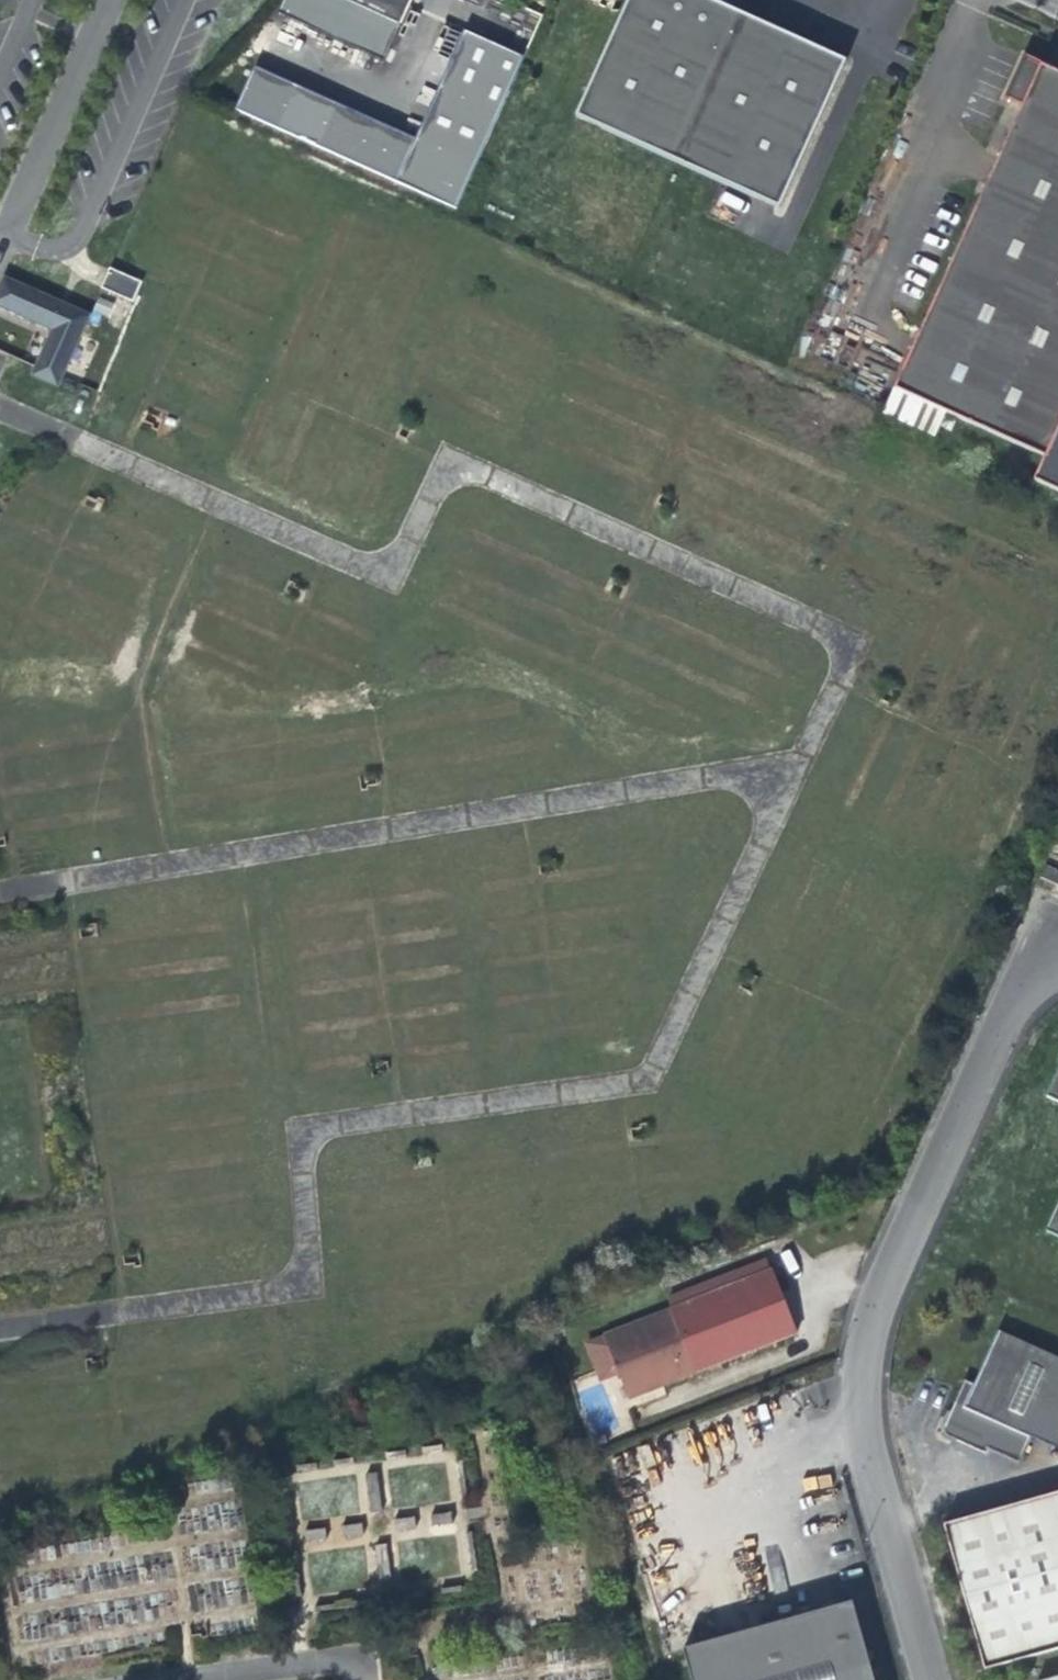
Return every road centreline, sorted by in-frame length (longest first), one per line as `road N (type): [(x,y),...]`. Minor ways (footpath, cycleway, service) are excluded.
road 1 (residential): [(925,1679),(861,1453),(858,1367),(880,1266),(997,988),(1057,956)]

